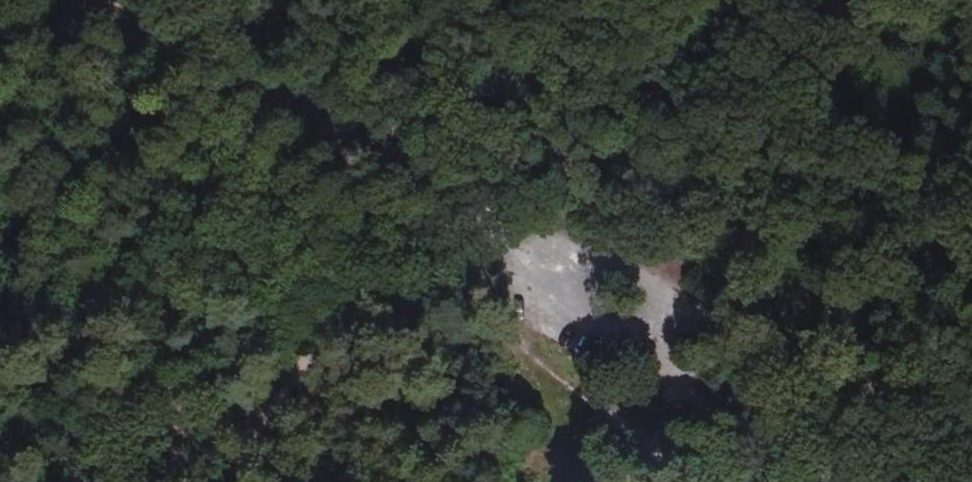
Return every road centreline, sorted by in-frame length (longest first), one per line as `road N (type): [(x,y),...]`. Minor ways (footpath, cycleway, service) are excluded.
road 1 (unclassified): [(119,0),(715,340)]
road 2 (track): [(188,481),(372,296),(429,300),(530,239)]
road 3 (track): [(462,281),(648,422),(757,481)]
road 4 (track): [(715,340),(971,479)]

